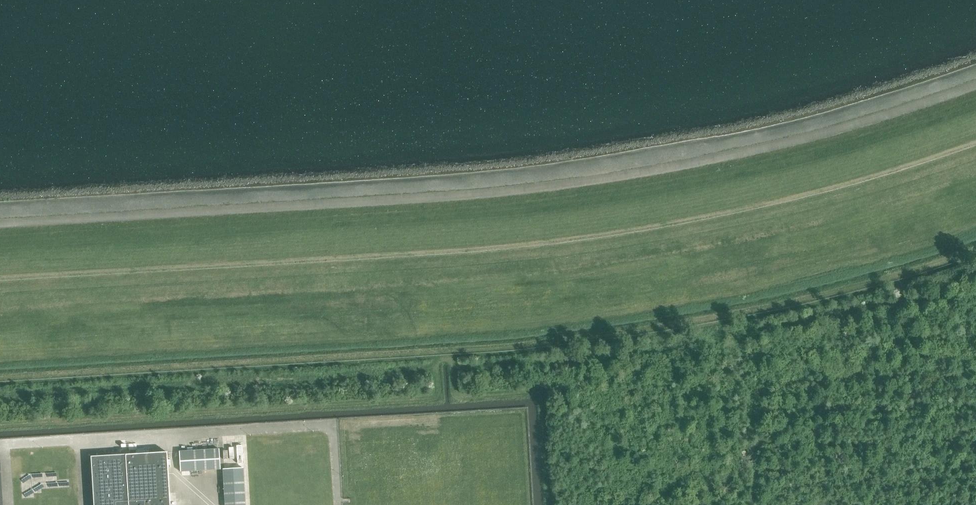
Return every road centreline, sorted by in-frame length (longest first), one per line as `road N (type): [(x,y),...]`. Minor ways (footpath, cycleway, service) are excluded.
road 1 (track): [(975,144),(819,194),(568,245),(0,282)]

